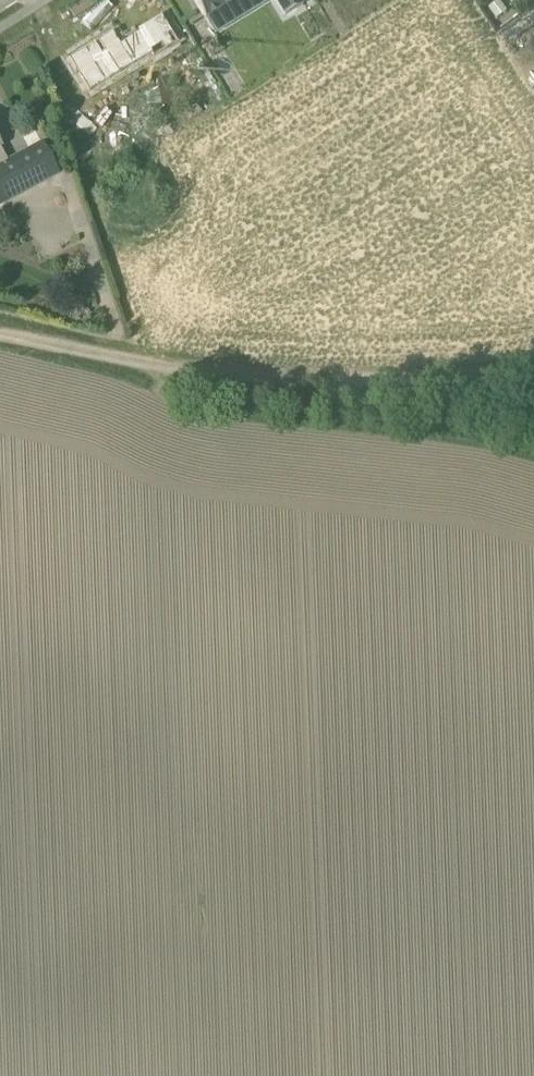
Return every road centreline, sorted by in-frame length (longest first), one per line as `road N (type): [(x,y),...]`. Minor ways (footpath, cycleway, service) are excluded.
road 1 (track): [(0,331),(200,372),(533,367)]

